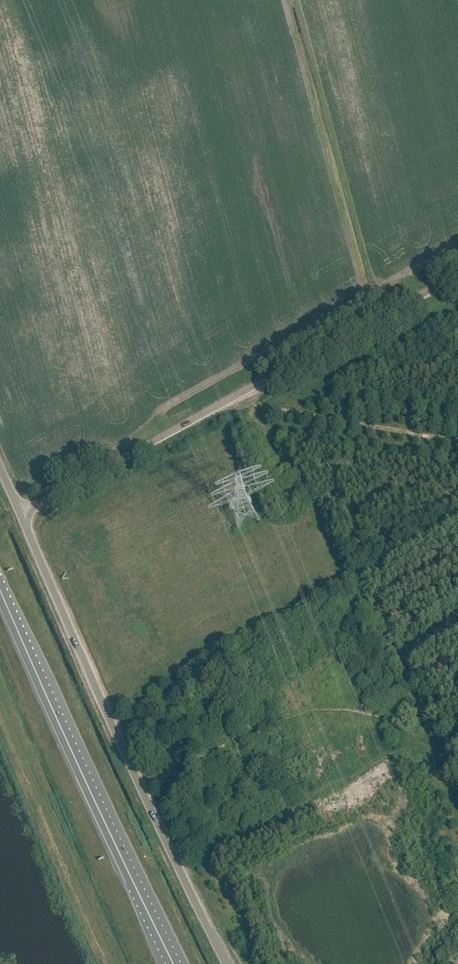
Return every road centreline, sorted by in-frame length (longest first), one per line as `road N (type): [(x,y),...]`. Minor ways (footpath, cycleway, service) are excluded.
road 1 (unclassified): [(24,518),(457,276)]
road 2 (unclassified): [(232,963),(24,518)]
road 3 (trunk): [(175,963),(0,587)]
road 4 (track): [(457,444),(253,407),(246,394)]

